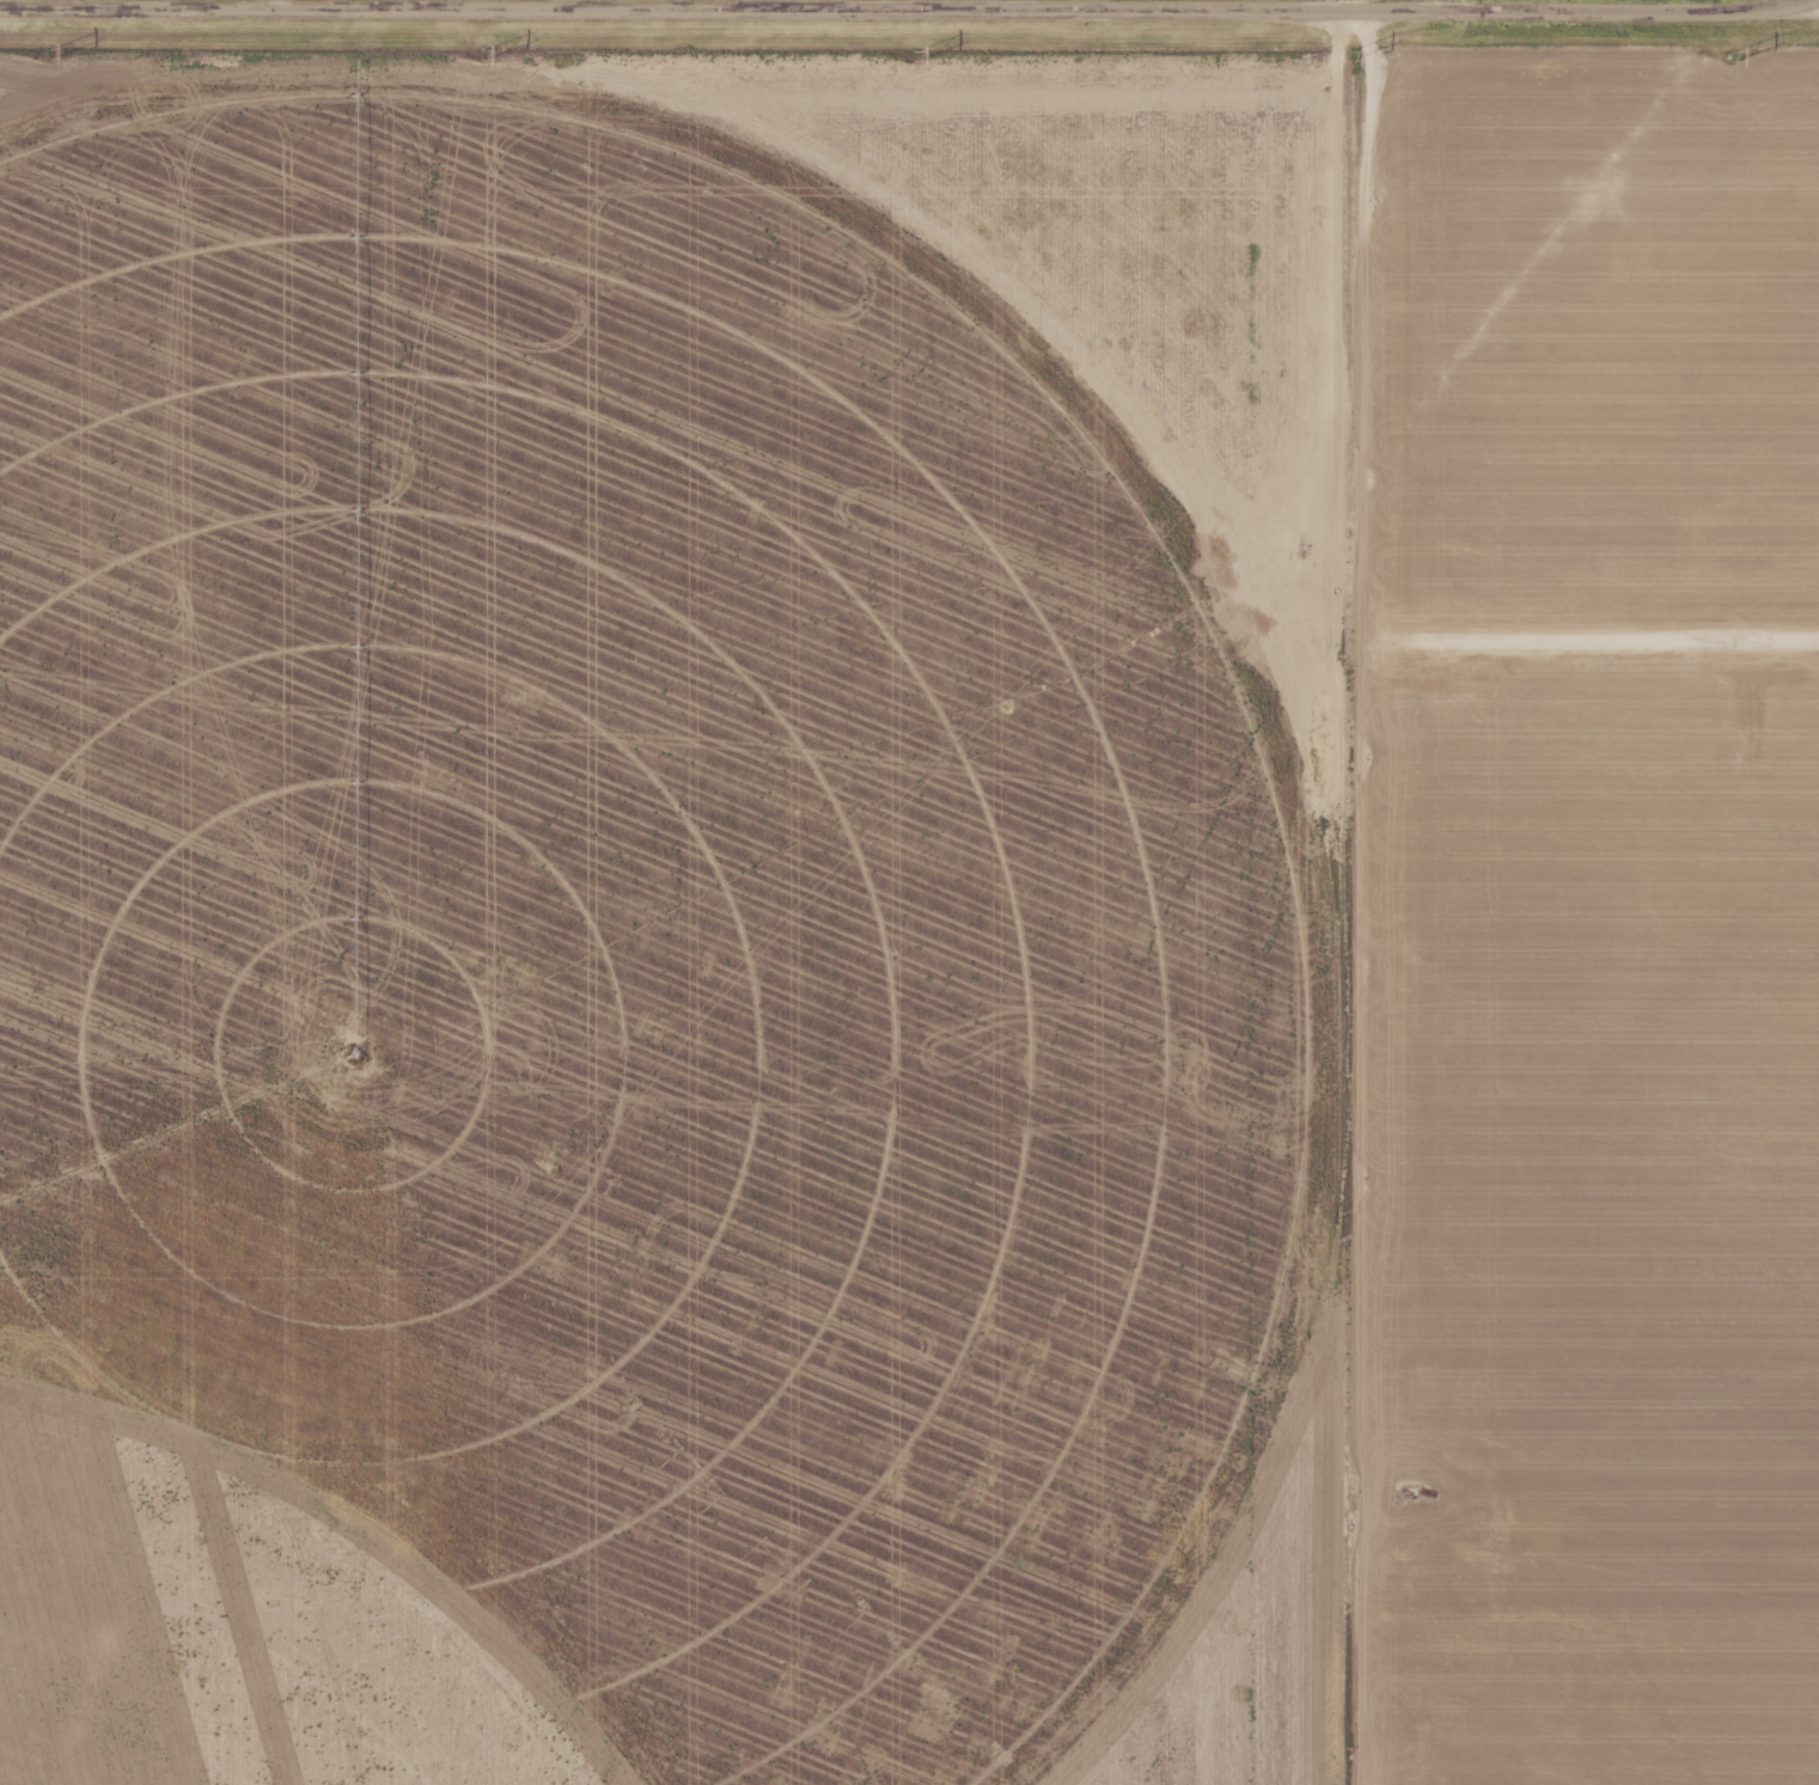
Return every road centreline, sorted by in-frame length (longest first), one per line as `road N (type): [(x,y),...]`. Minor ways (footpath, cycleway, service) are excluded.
road 1 (tertiary): [(0,11),(1359,12),(1815,0)]

